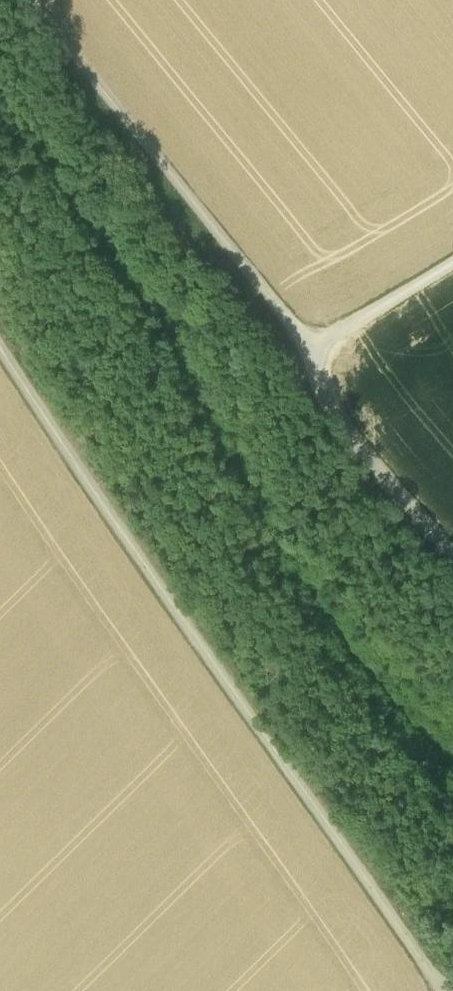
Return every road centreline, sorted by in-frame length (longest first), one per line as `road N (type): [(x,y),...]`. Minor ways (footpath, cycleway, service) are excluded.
road 1 (track): [(0,337),(448,990)]
road 2 (track): [(452,552),(342,420),(321,384),(316,353),(31,0)]
road 3 (track): [(452,265),(316,353)]

